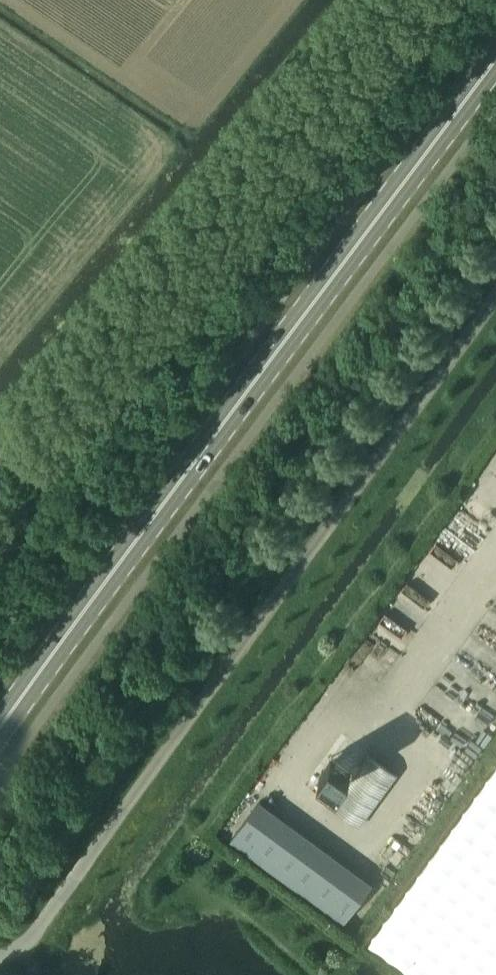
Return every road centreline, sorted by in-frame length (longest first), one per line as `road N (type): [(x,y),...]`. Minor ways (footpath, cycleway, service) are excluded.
road 1 (secondary): [(0,727),(495,58)]
road 2 (unclassified): [(0,959),(29,938),(495,296)]
road 3 (unclassified): [(0,464),(392,0)]

